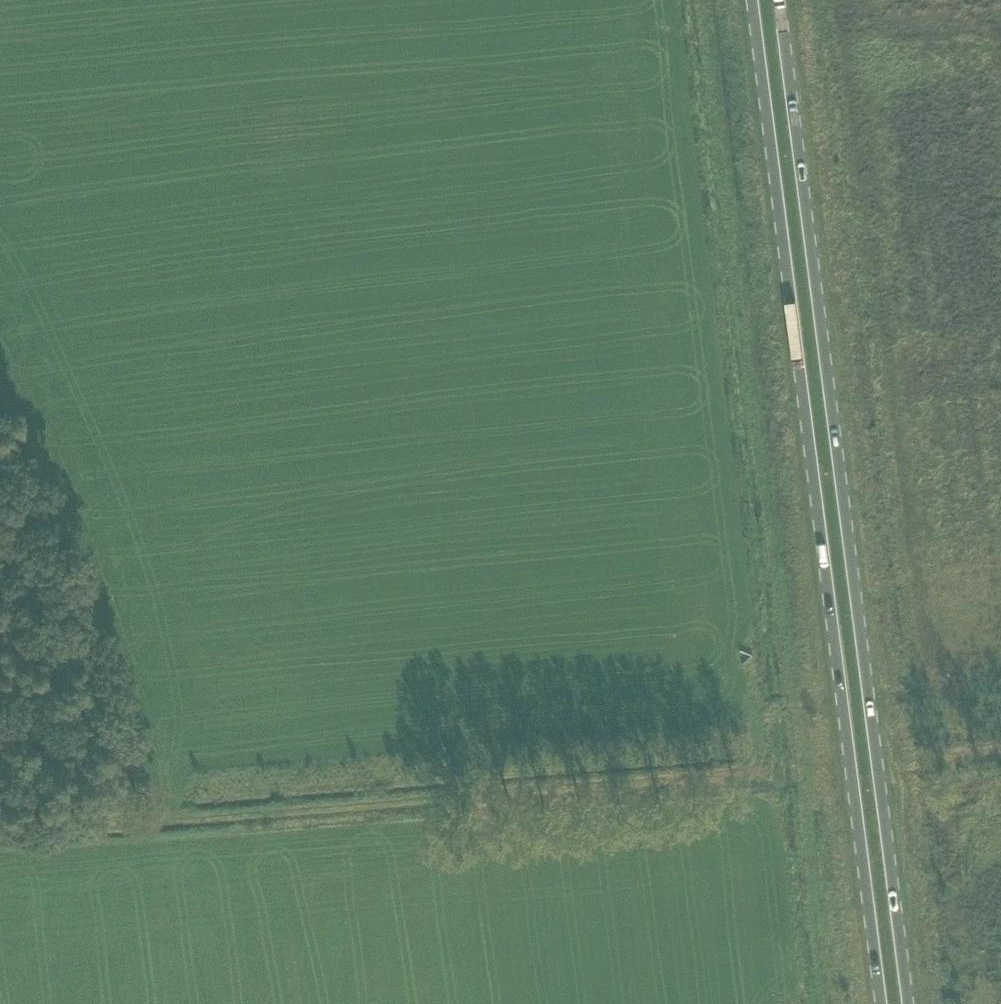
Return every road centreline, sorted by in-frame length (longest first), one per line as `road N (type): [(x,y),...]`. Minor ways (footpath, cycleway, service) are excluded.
road 1 (primary): [(750,0),(881,1003)]
road 2 (primary): [(908,1003),(778,0)]
road 3 (track): [(0,835),(752,773)]

